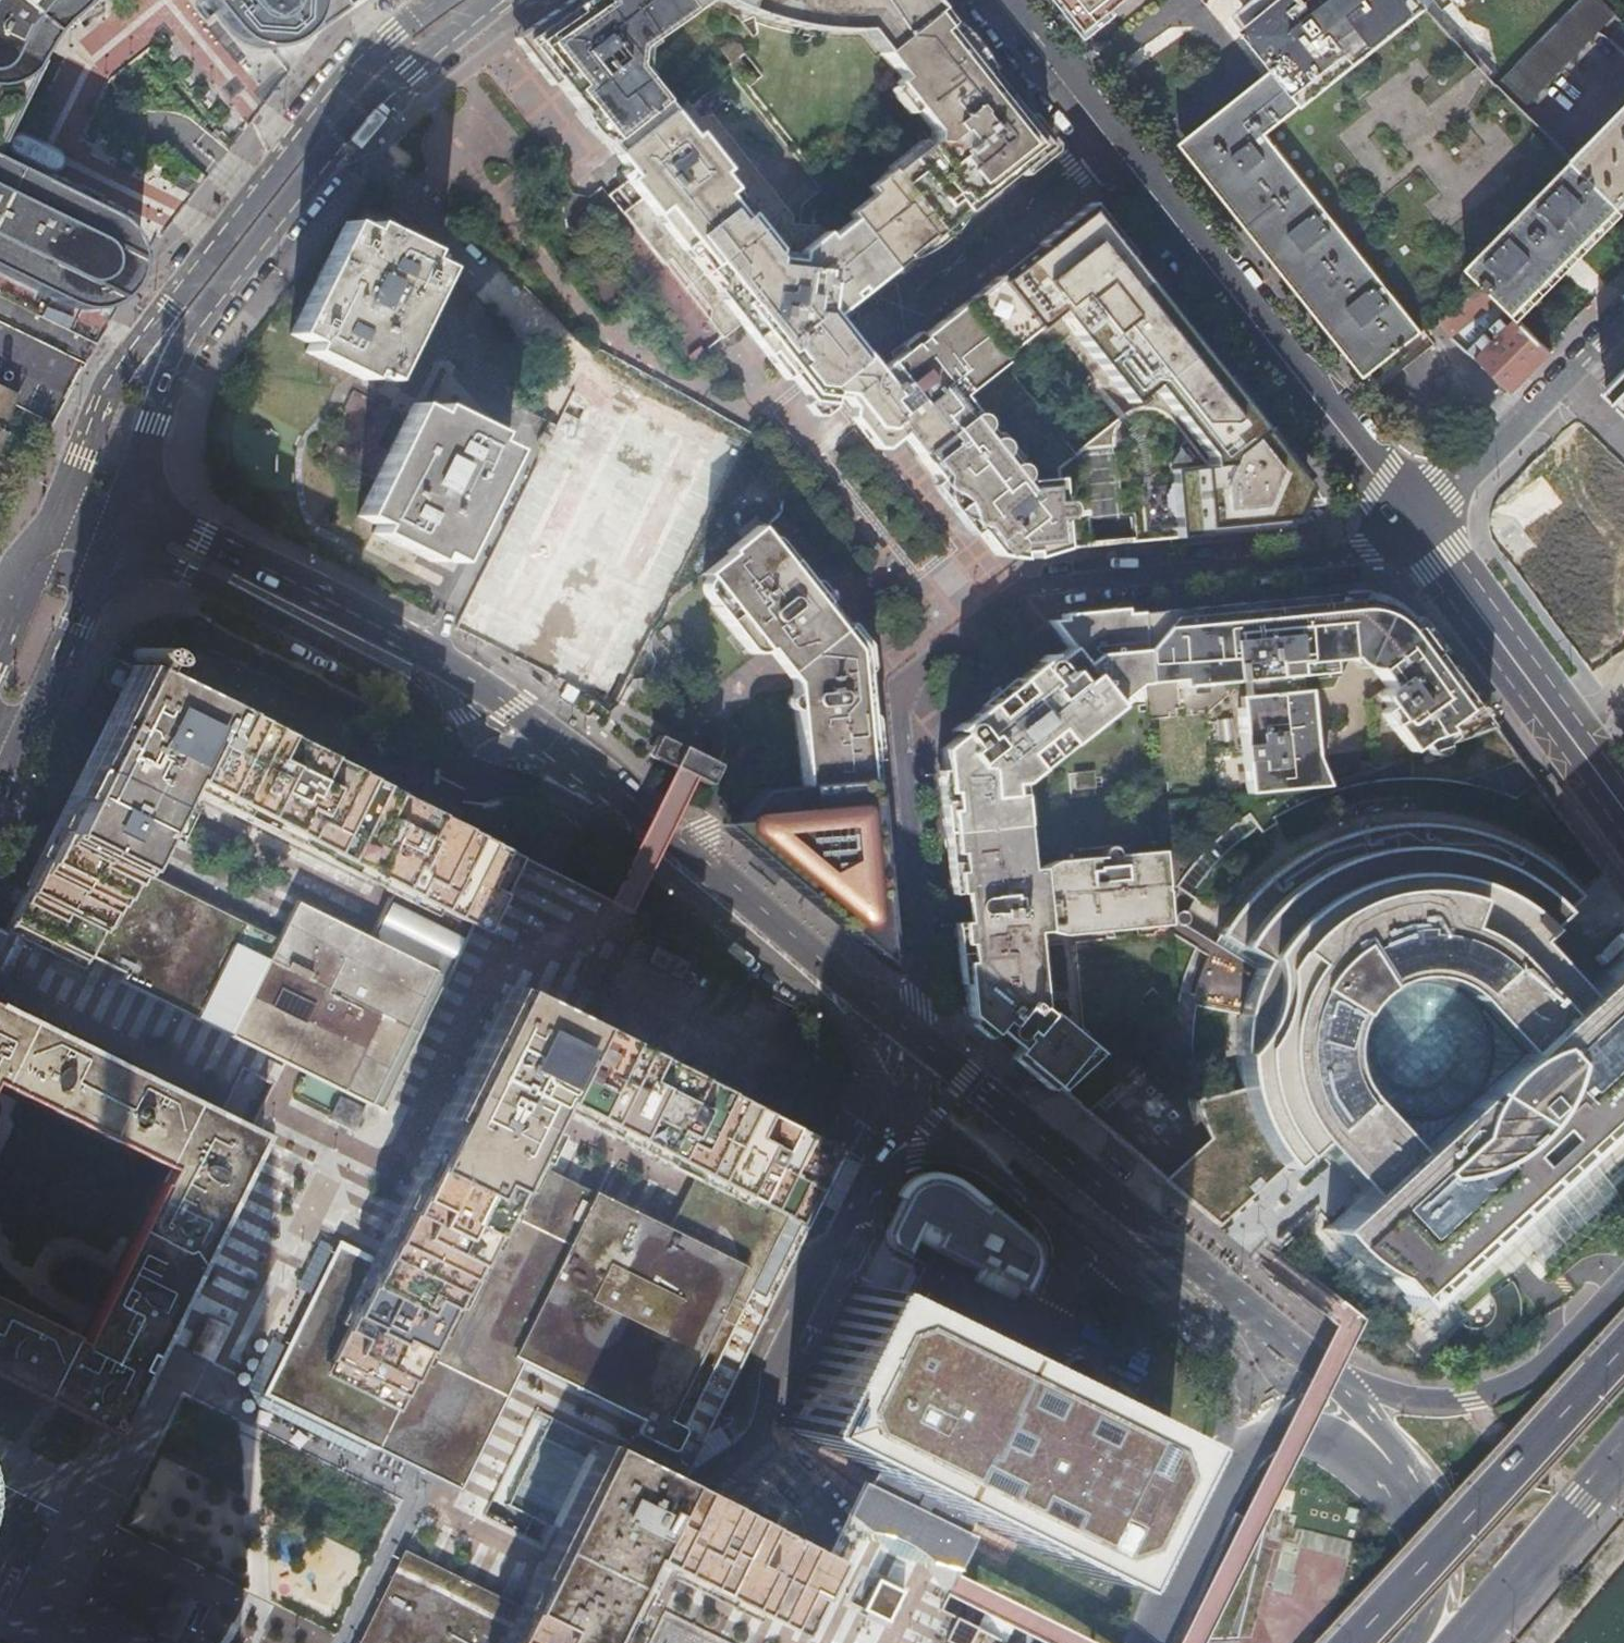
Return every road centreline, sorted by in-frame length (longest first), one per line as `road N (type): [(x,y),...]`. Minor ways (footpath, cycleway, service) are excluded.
road 1 (residential): [(638,811),(590,795),(531,754),(493,756),(465,777),(50,1622),(51,1635),(65,1642)]
road 2 (residential): [(1409,522),(1364,552),(1324,560),(1019,586),(896,682),(925,972),(923,1040)]
road 3 (residential): [(667,1642),(734,1508),(746,1425),(911,1105),(923,1040)]
road 4 (secondary): [(131,506),(192,329),(233,266),(348,129),(493,0)]
road 5 (secondary): [(435,0),(347,73),(250,194),(119,380),(64,486)]
road 6 (tertiary): [(638,811),(440,662),(131,506)]
road 7 (tertiary): [(1338,1378),(923,1040)]
road 8 (residential): [(1068,169),(1042,175),(878,298),(874,318),(893,322),(1065,185)]
road 9 (secondary): [(1106,140),(1409,522)]
road 10 (primary): [(1623,1334),(1344,1642)]
road 11 (tertiary): [(923,1040),(638,811)]
road 12 (secondary): [(1409,522),(1623,813)]
road 13 (primary): [(1379,1434),(1313,1417),(1268,1432),(1219,1501),(1153,1642)]
road 14 (residential): [(1623,1281),(1559,1353),(1498,1391),(1417,1400),(1338,1378)]
road 15 (residential): [(1409,522),(1446,498),(1623,319)]
road 16 (primary): [(1448,1642),(1623,1450)]
road 17 (primary): [(1414,1642),(1444,1584),(1443,1526),(1439,1502),(1379,1434)]
road 18 (secondary): [(31,714),(131,506)]
road 19 (secondary): [(994,0),(1106,140)]
road 20 (secondary): [(64,486),(0,606)]

